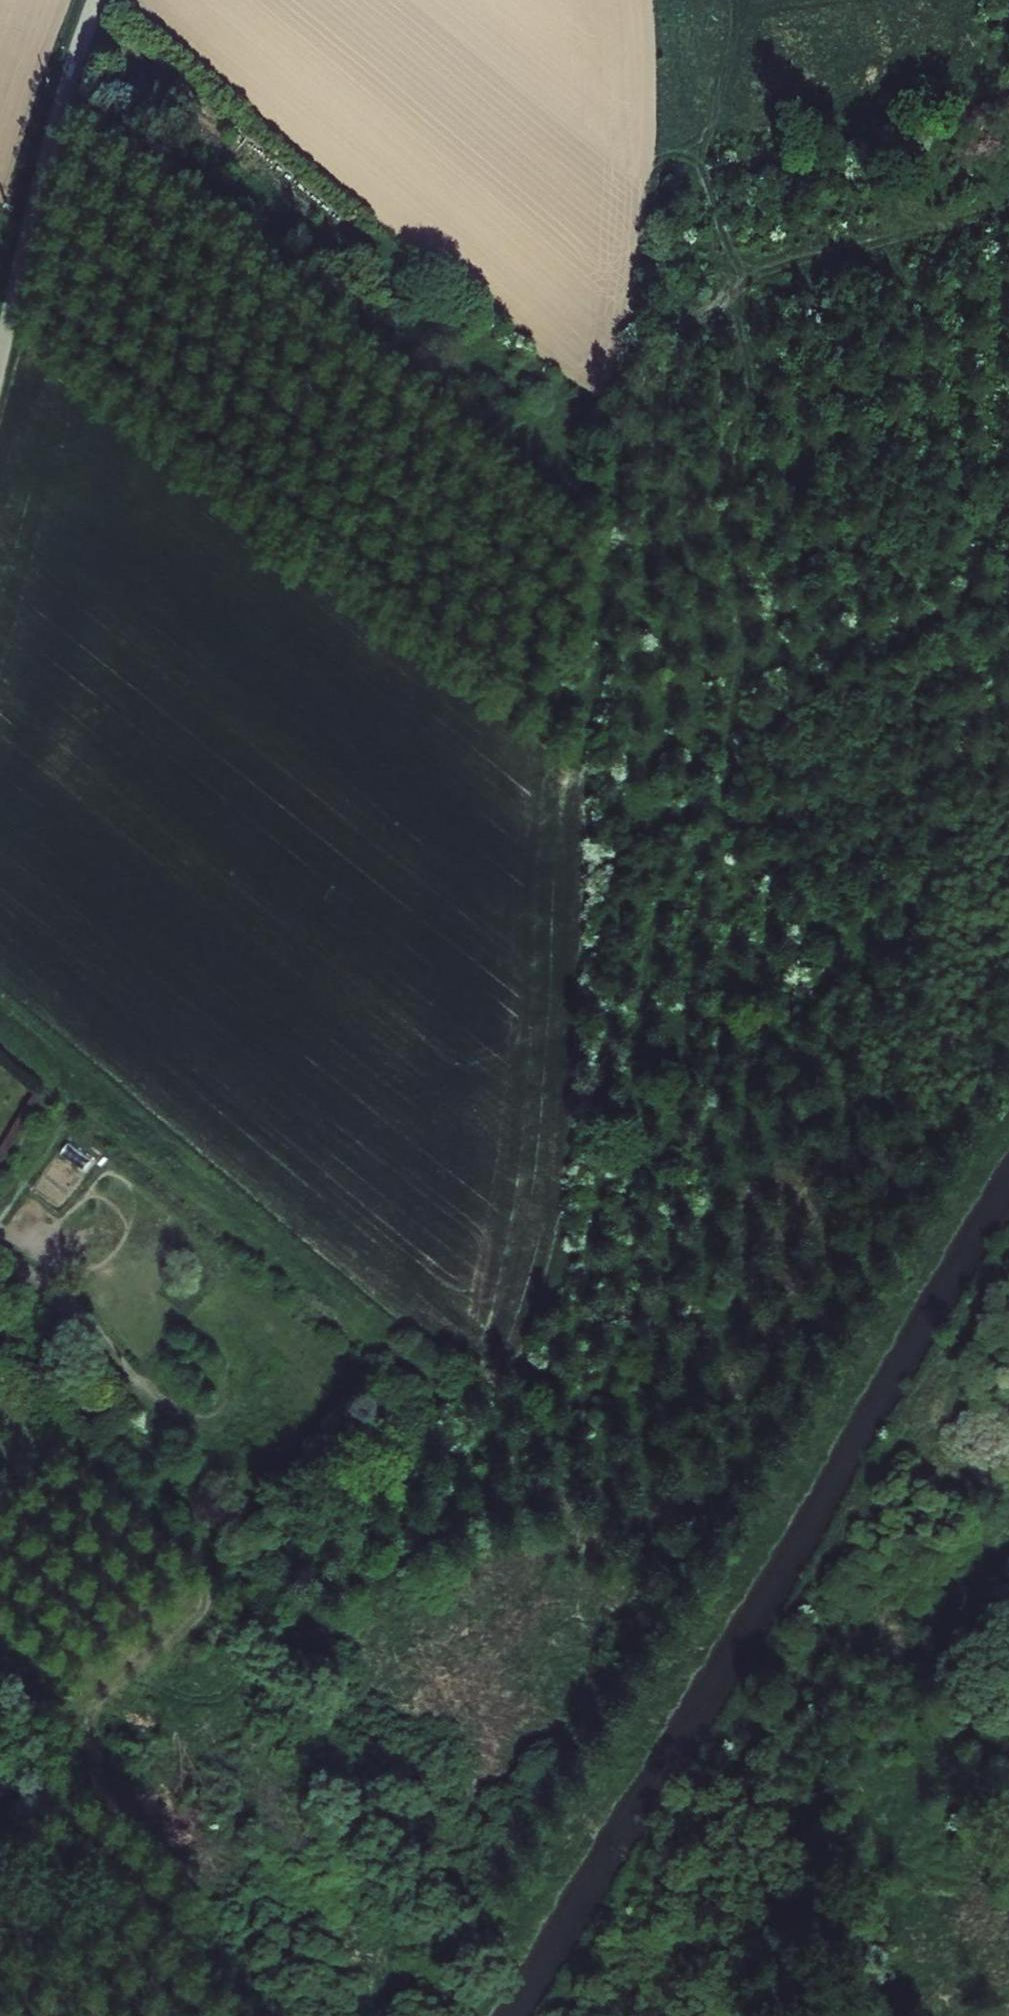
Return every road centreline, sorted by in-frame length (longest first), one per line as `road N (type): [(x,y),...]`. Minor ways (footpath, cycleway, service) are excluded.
road 1 (residential): [(97,0),(71,72),(0,359)]

